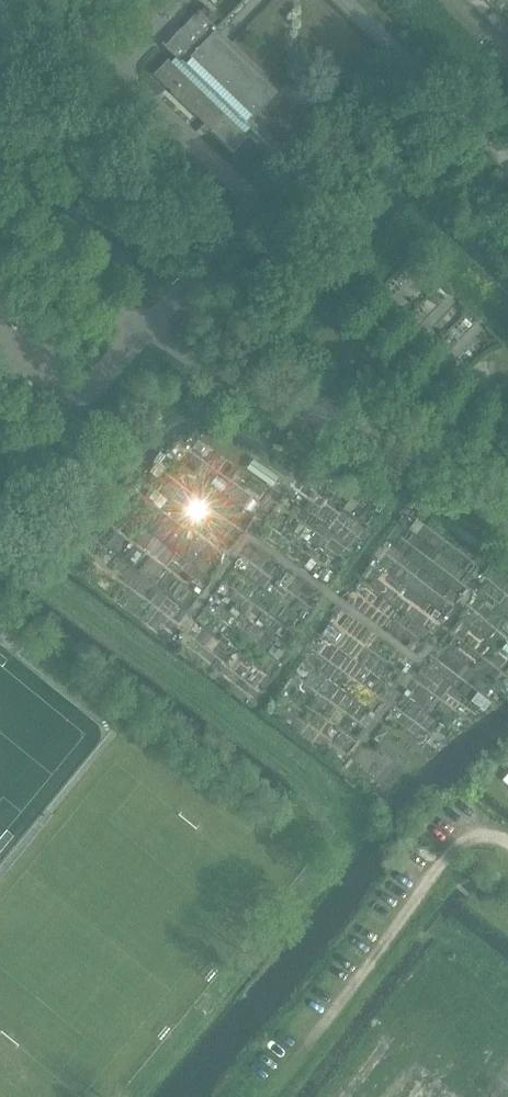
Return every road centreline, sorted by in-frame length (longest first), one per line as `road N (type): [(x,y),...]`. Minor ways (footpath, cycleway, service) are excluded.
road 1 (unclassified): [(322,413),(231,388),(0,225)]

